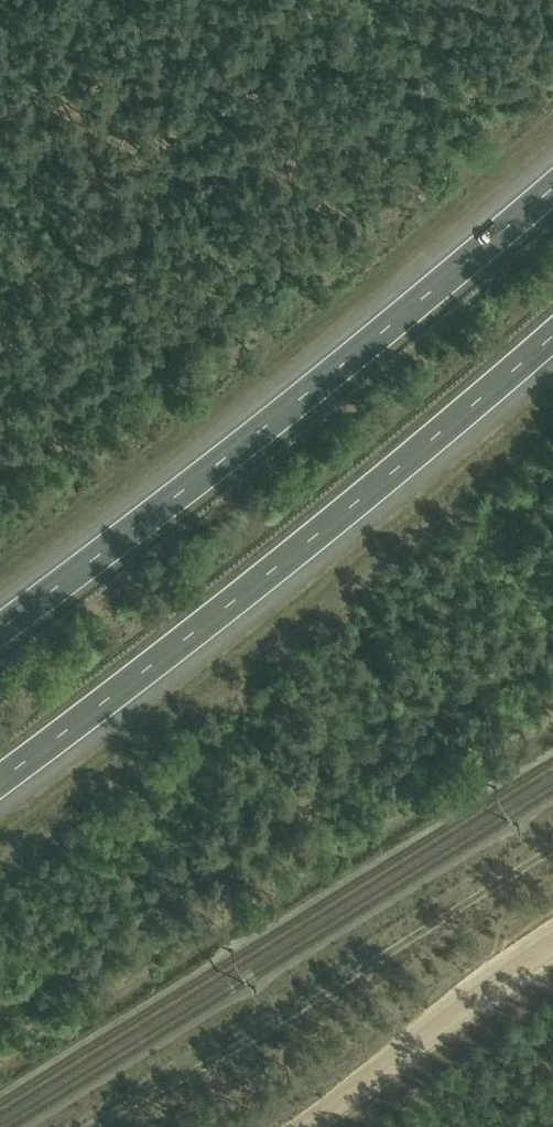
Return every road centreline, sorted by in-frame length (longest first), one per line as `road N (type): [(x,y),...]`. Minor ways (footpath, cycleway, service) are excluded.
road 1 (motorway): [(0,783),(373,494),(552,340)]
road 2 (motorway): [(552,186),(303,396),(0,626)]
road 3 (track): [(87,1126),(209,1063),(552,848)]

